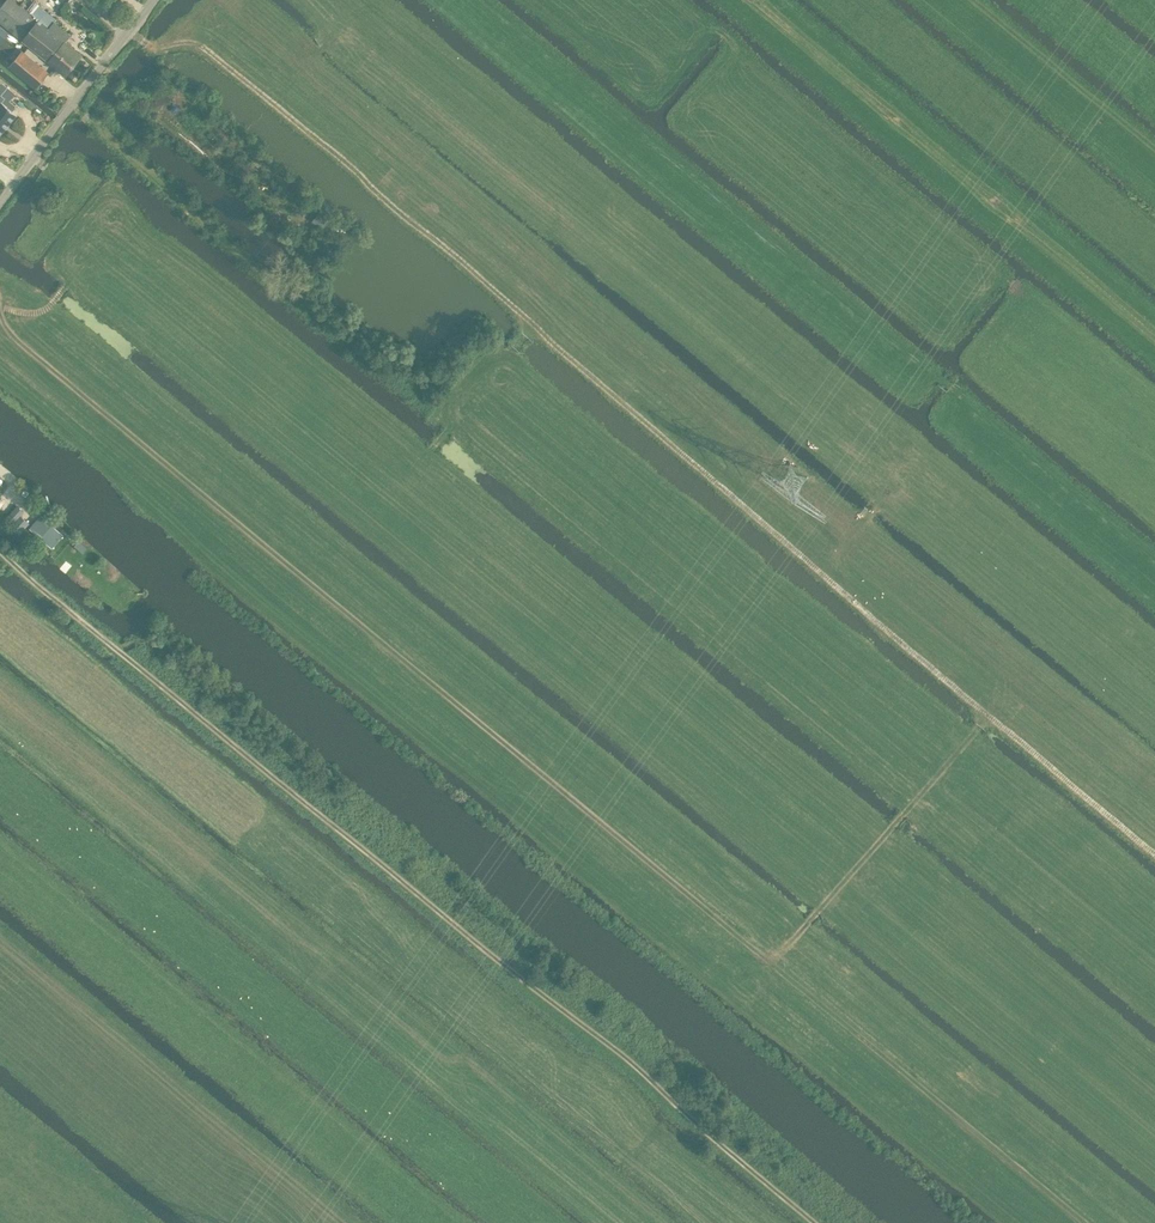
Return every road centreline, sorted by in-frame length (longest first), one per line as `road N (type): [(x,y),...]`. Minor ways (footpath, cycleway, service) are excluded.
road 1 (track): [(1084,1222),(300,577),(11,332),(1,309),(48,306),(73,281),(123,324)]
road 2 (track): [(1154,852),(198,43),(149,46),(131,30)]
road 3 (track): [(988,716),(792,942),(755,952)]
road 4 (unclassified): [(0,203),(154,0)]
road 5 (track): [(534,325),(428,454)]

